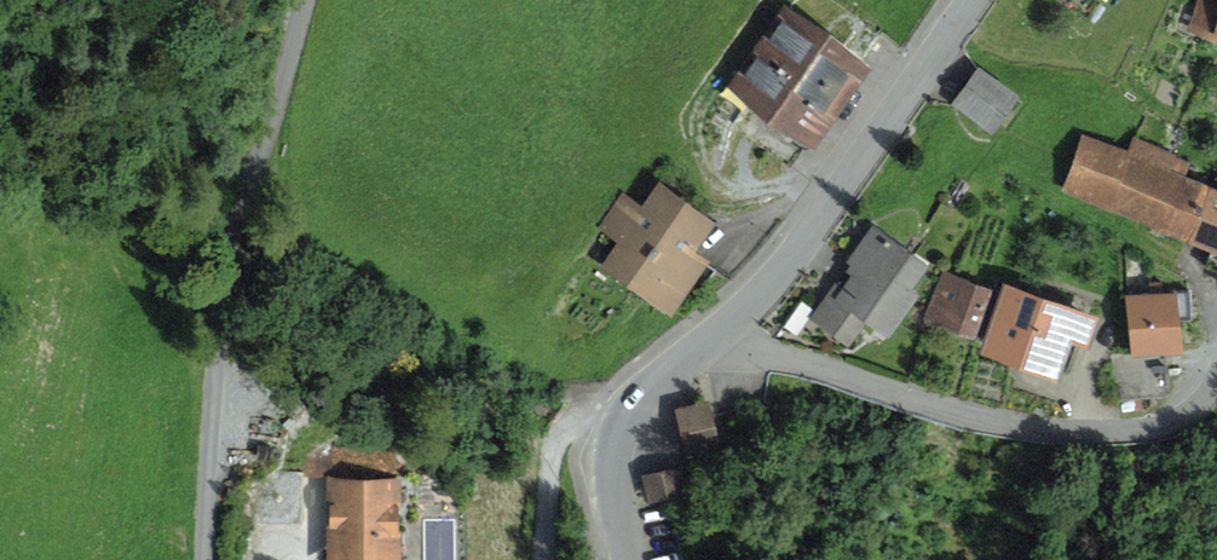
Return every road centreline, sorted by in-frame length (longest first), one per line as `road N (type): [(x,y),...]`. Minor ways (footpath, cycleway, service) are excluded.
road 1 (unclassified): [(206,559),(225,279),(306,0)]
road 2 (unclassified): [(1216,381),(1179,420),(1159,428),(1072,433),(967,416),(740,349),(723,333)]
road 3 (tertiary): [(973,0),(783,274),(723,333)]
road 4 (tertiary): [(723,333),(652,390),(614,435),(628,559)]
road 5 (track): [(625,416),(589,416),(568,430),(551,459),(542,559)]

